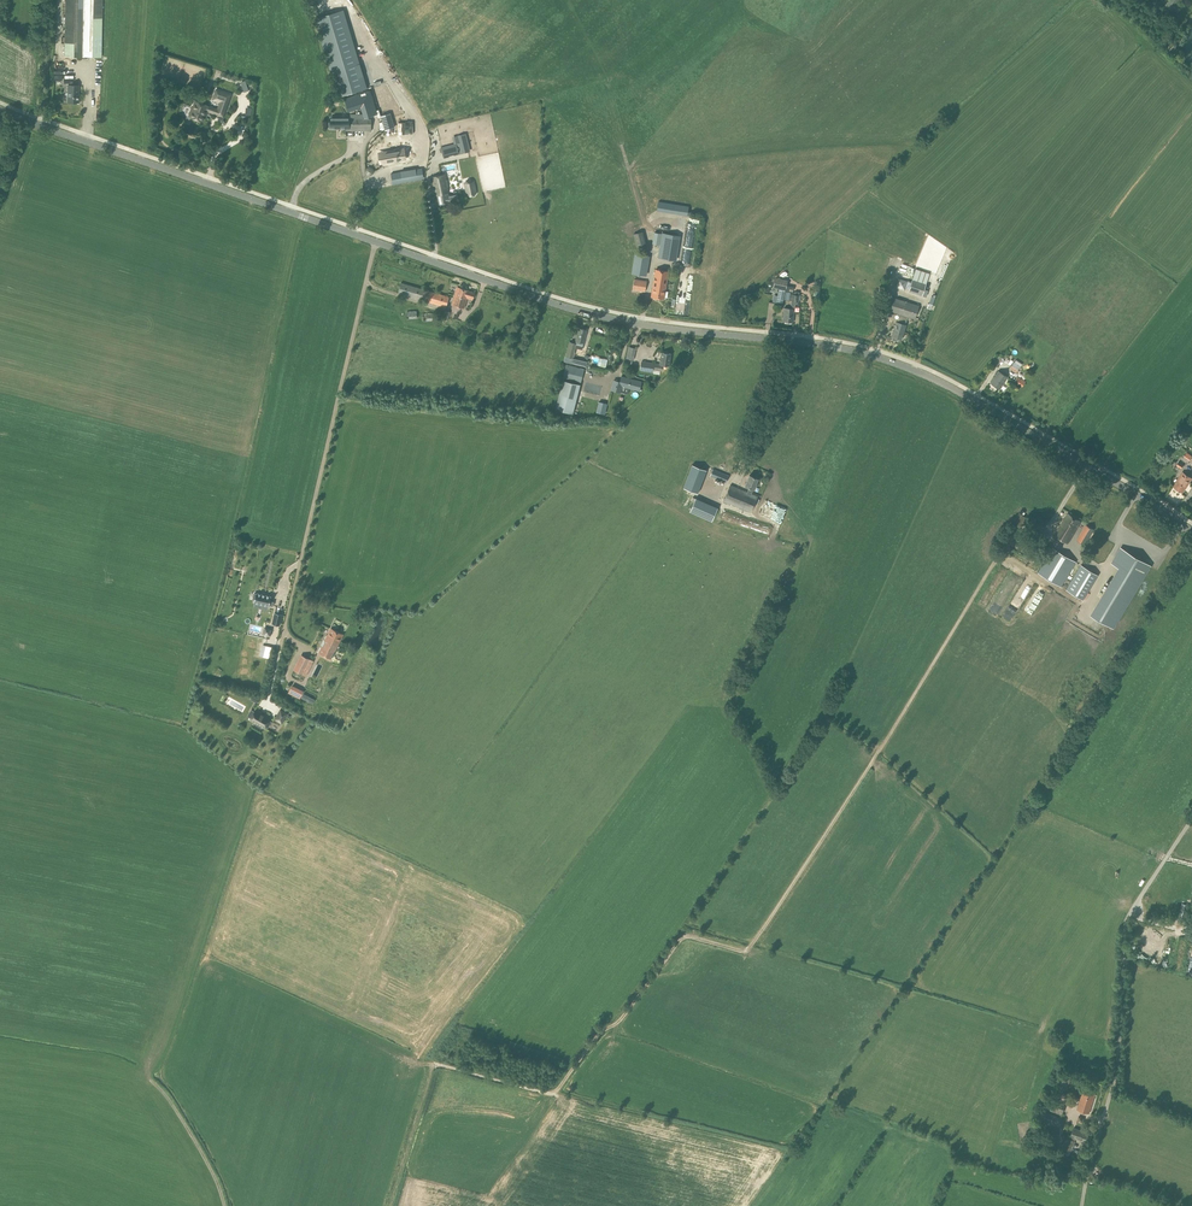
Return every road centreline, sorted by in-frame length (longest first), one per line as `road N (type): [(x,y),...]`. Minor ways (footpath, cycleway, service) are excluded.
road 1 (tertiary): [(1191,533),(952,387),(890,362),(829,346),(597,317),(0,111)]
road 2 (track): [(225,1205),(182,1121),(150,1080)]

